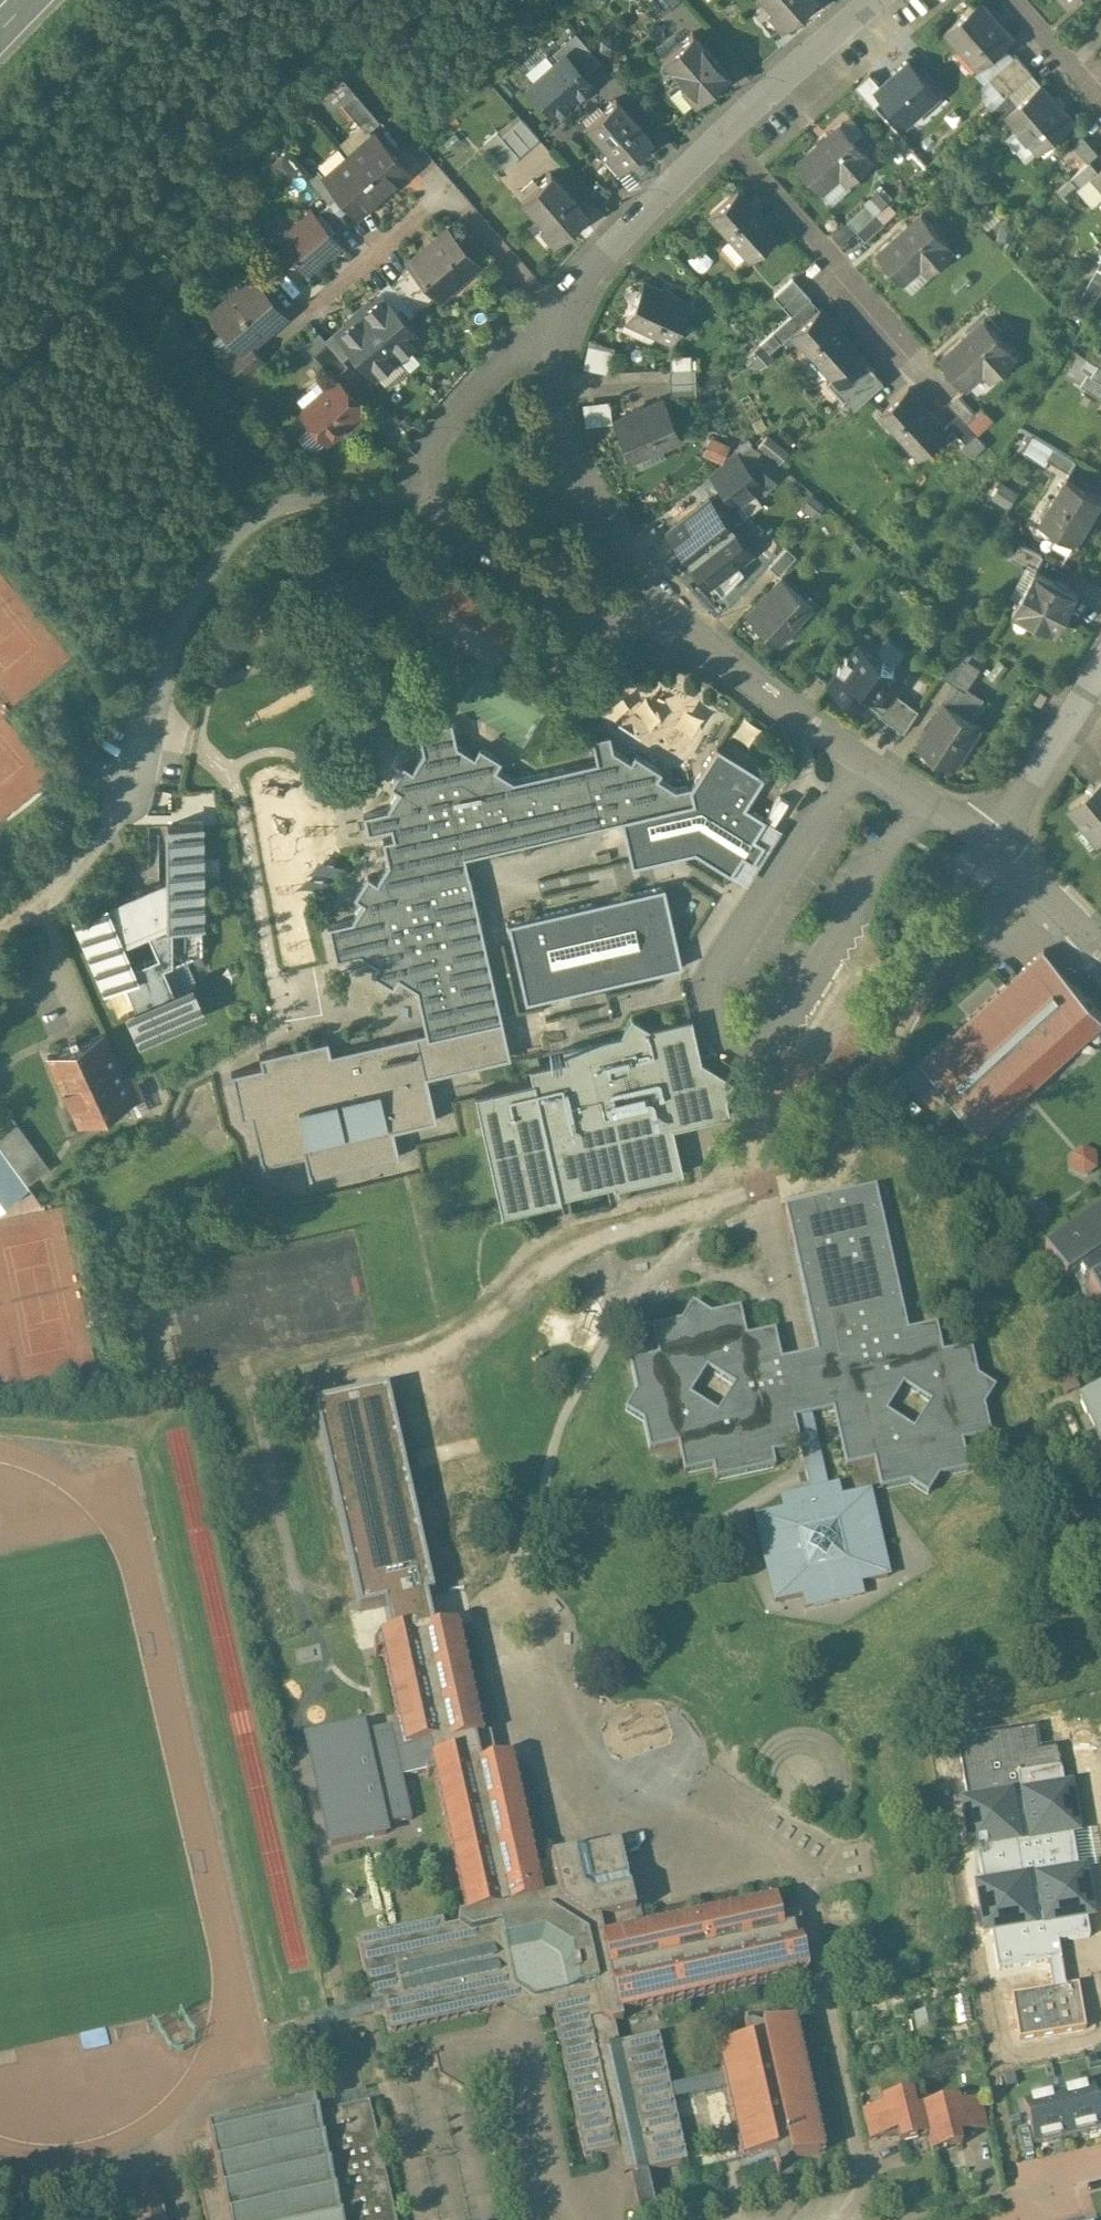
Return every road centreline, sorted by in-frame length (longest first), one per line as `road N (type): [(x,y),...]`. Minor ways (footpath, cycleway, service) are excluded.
road 1 (residential): [(697,643),(552,589),(462,533),(431,496),(430,464),(446,427),(560,310)]
road 2 (residential): [(697,643),(596,512),(571,456),(558,389),(560,310)]
road 3 (residential): [(990,844),(697,643)]
road 4 (residential): [(722,135),(905,354)]
road 5 (residential): [(560,310),(722,135)]
road 6 (residential): [(722,135),(879,0)]
road 7 (residential): [(1100,671),(990,844)]
road 8 (residential): [(990,844),(1100,939)]
road 9 (residential): [(1014,0),(1100,99)]

